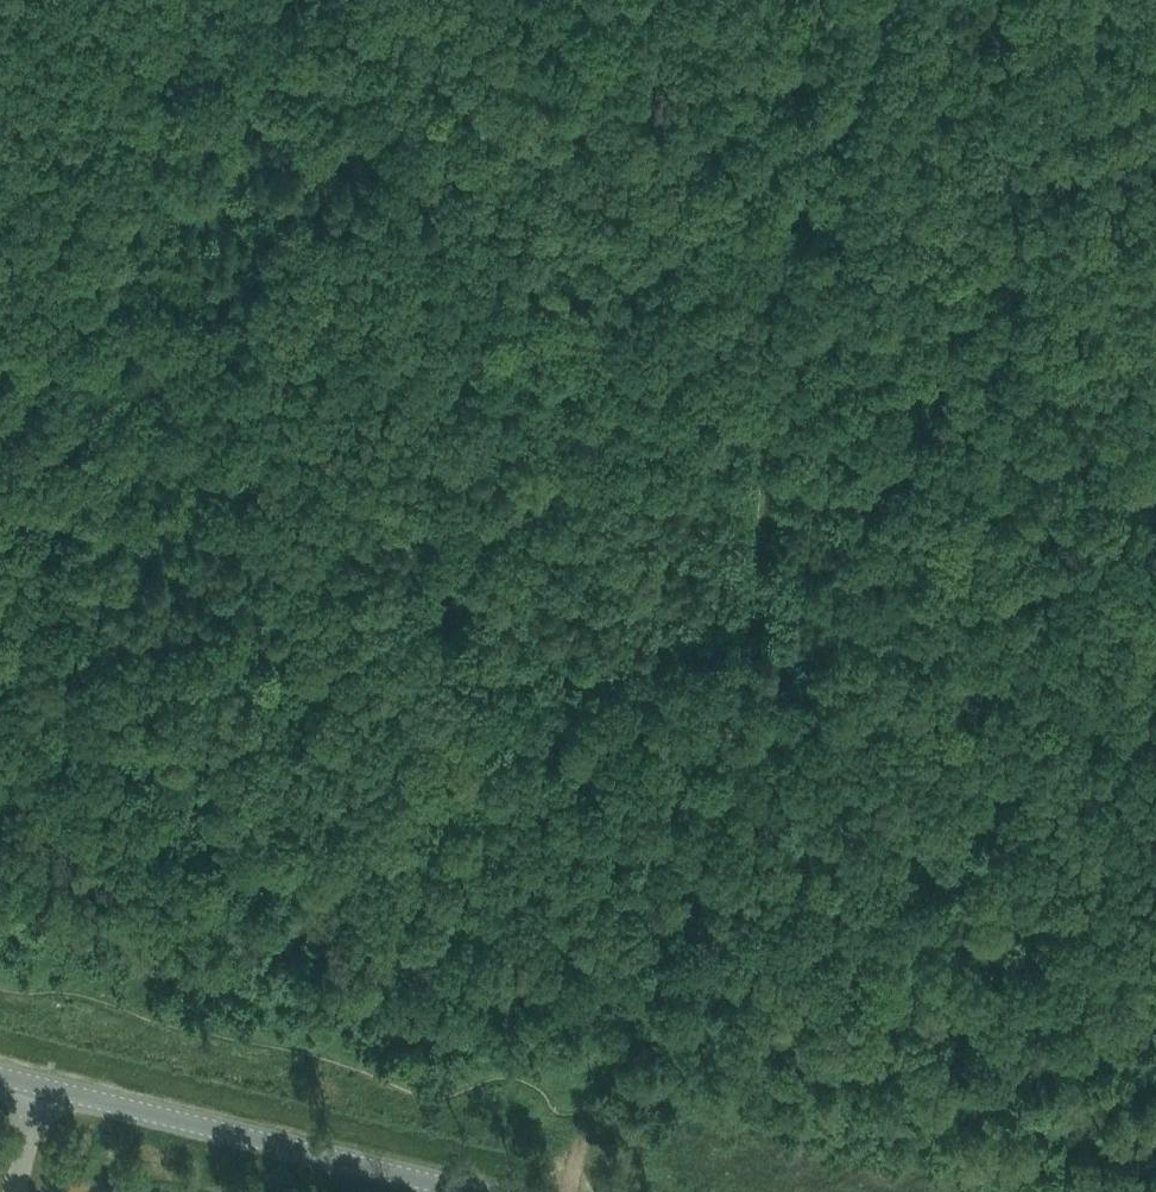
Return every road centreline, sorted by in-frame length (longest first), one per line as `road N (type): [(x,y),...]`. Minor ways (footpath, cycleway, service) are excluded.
road 1 (track): [(792,218),(762,338),(756,564),(726,778),(691,877),(588,1103)]
road 2 (tertiary): [(468,1191),(0,1077)]
road 3 (track): [(896,0),(792,218)]

